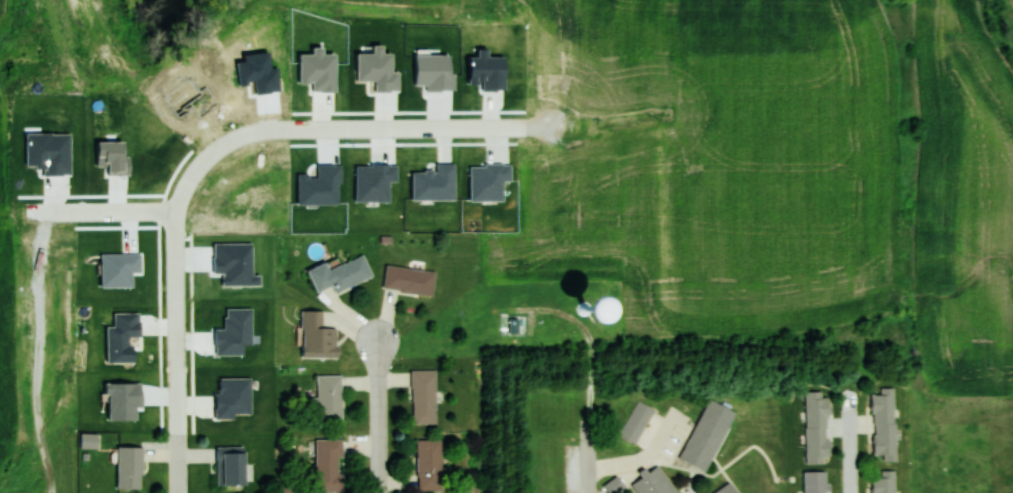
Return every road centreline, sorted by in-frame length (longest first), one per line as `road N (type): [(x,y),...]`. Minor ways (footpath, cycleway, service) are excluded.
road 1 (residential): [(37,213),(178,216),(201,168),(231,140),(274,127),(547,127)]
road 2 (residential): [(178,216),(179,492)]
road 3 (residential): [(379,492),(378,342)]

